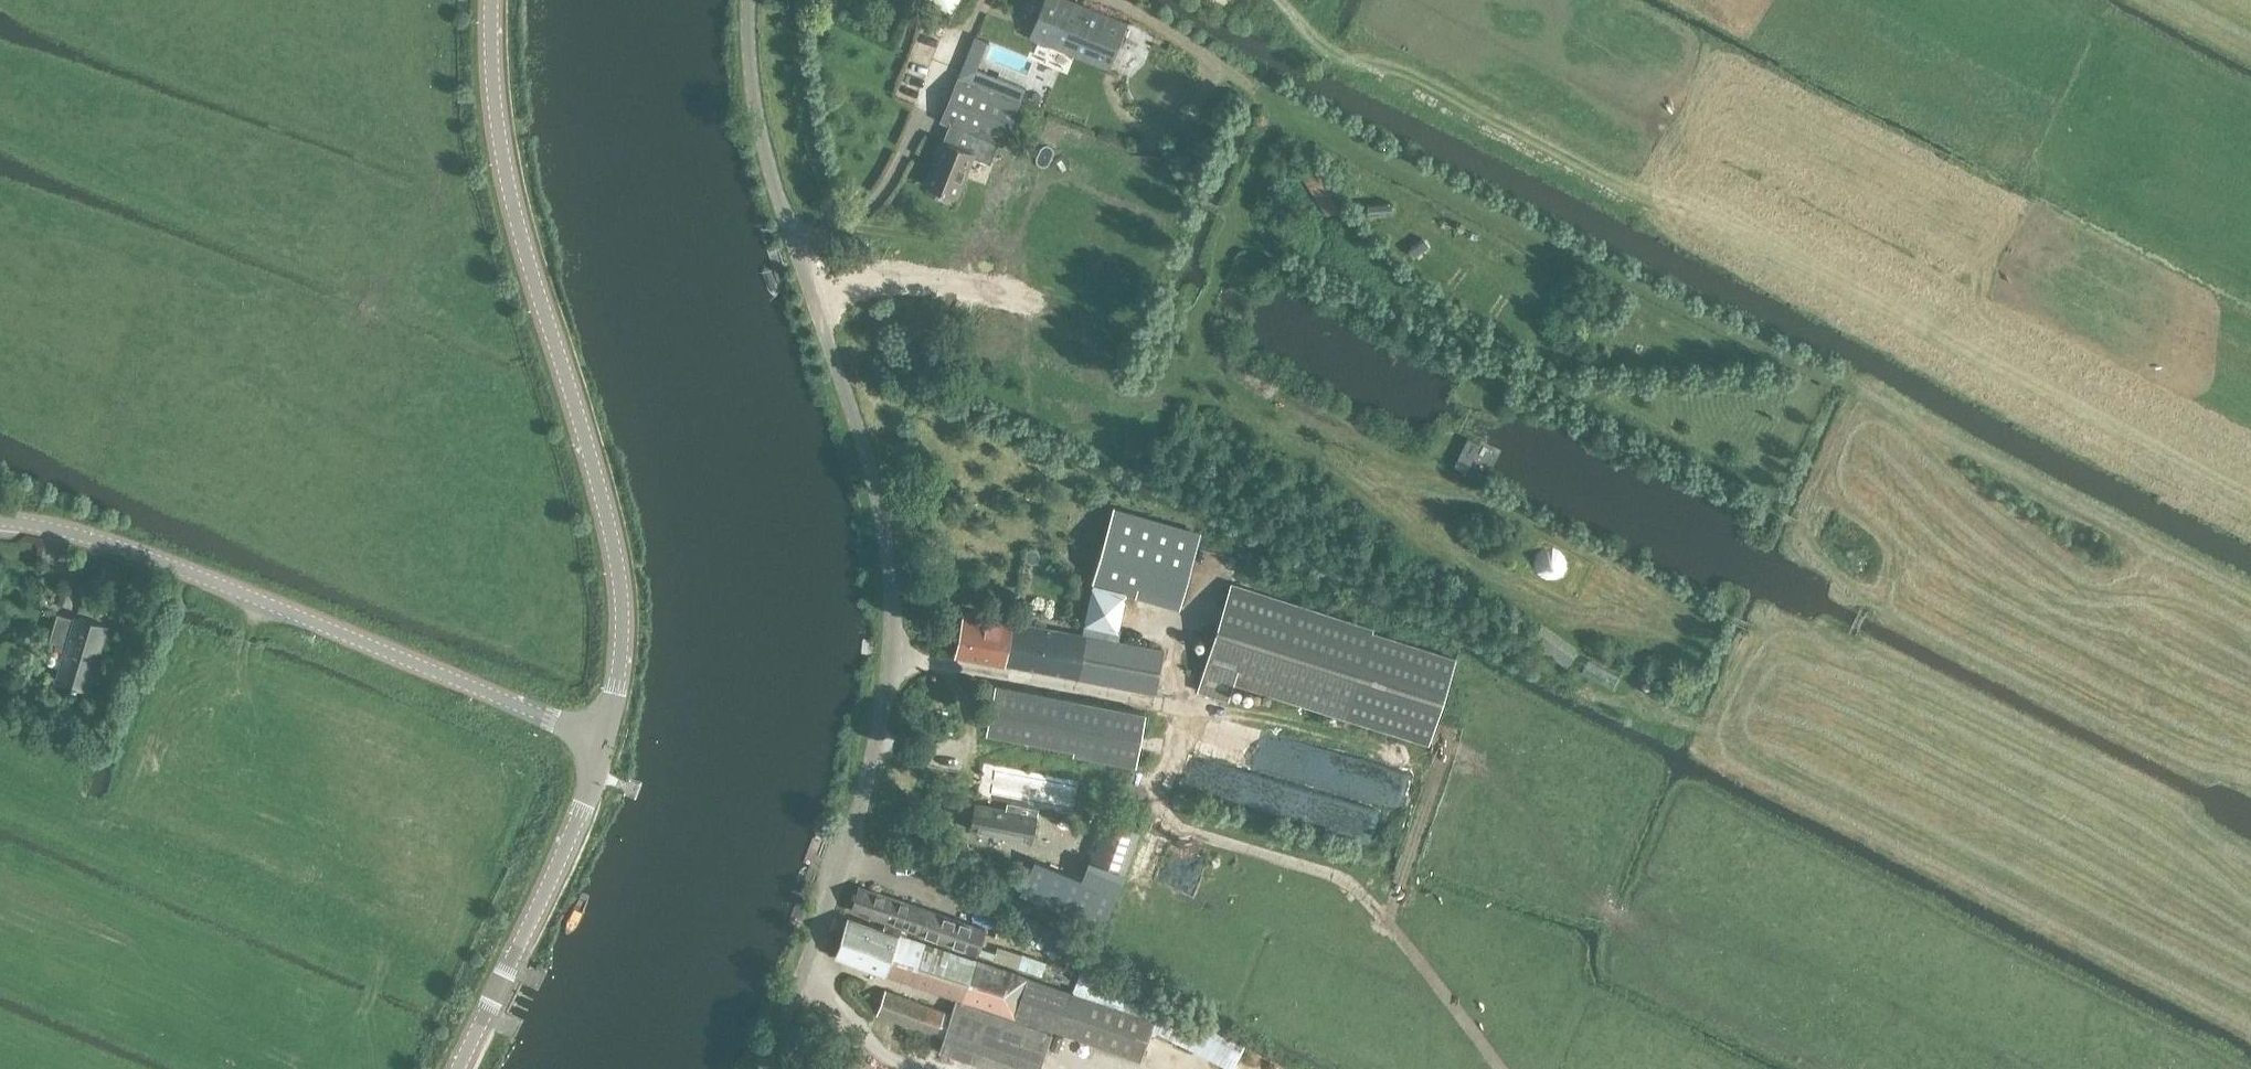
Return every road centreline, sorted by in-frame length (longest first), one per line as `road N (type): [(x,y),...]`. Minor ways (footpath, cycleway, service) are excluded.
road 1 (unclassified): [(766,1068),(892,703),(900,572),(891,518),(829,321),(762,138),(748,53),(750,0)]
road 2 (tertiary): [(603,742),(622,633),(617,553),(506,158),(496,0)]
road 3 (unclassified): [(0,520),(119,544),(603,742)]
road 4 (track): [(1386,920),(1340,877),(1174,824),(1165,804),(1183,709),(995,674),(899,666)]
road 5 (track): [(1500,1068),(1386,920),(1448,735)]
road 6 (tertiary): [(457,1068),(559,863),(603,742)]
road 7 (track): [(921,1068),(856,1027),(805,970)]

